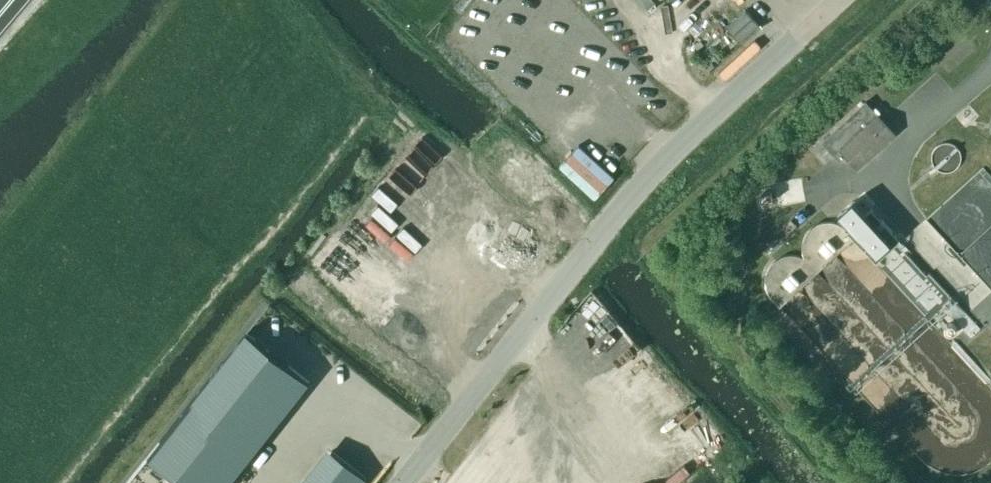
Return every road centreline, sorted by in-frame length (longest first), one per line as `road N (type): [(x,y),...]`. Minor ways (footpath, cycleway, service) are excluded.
road 1 (unclassified): [(403,482),(663,159),(836,0)]

